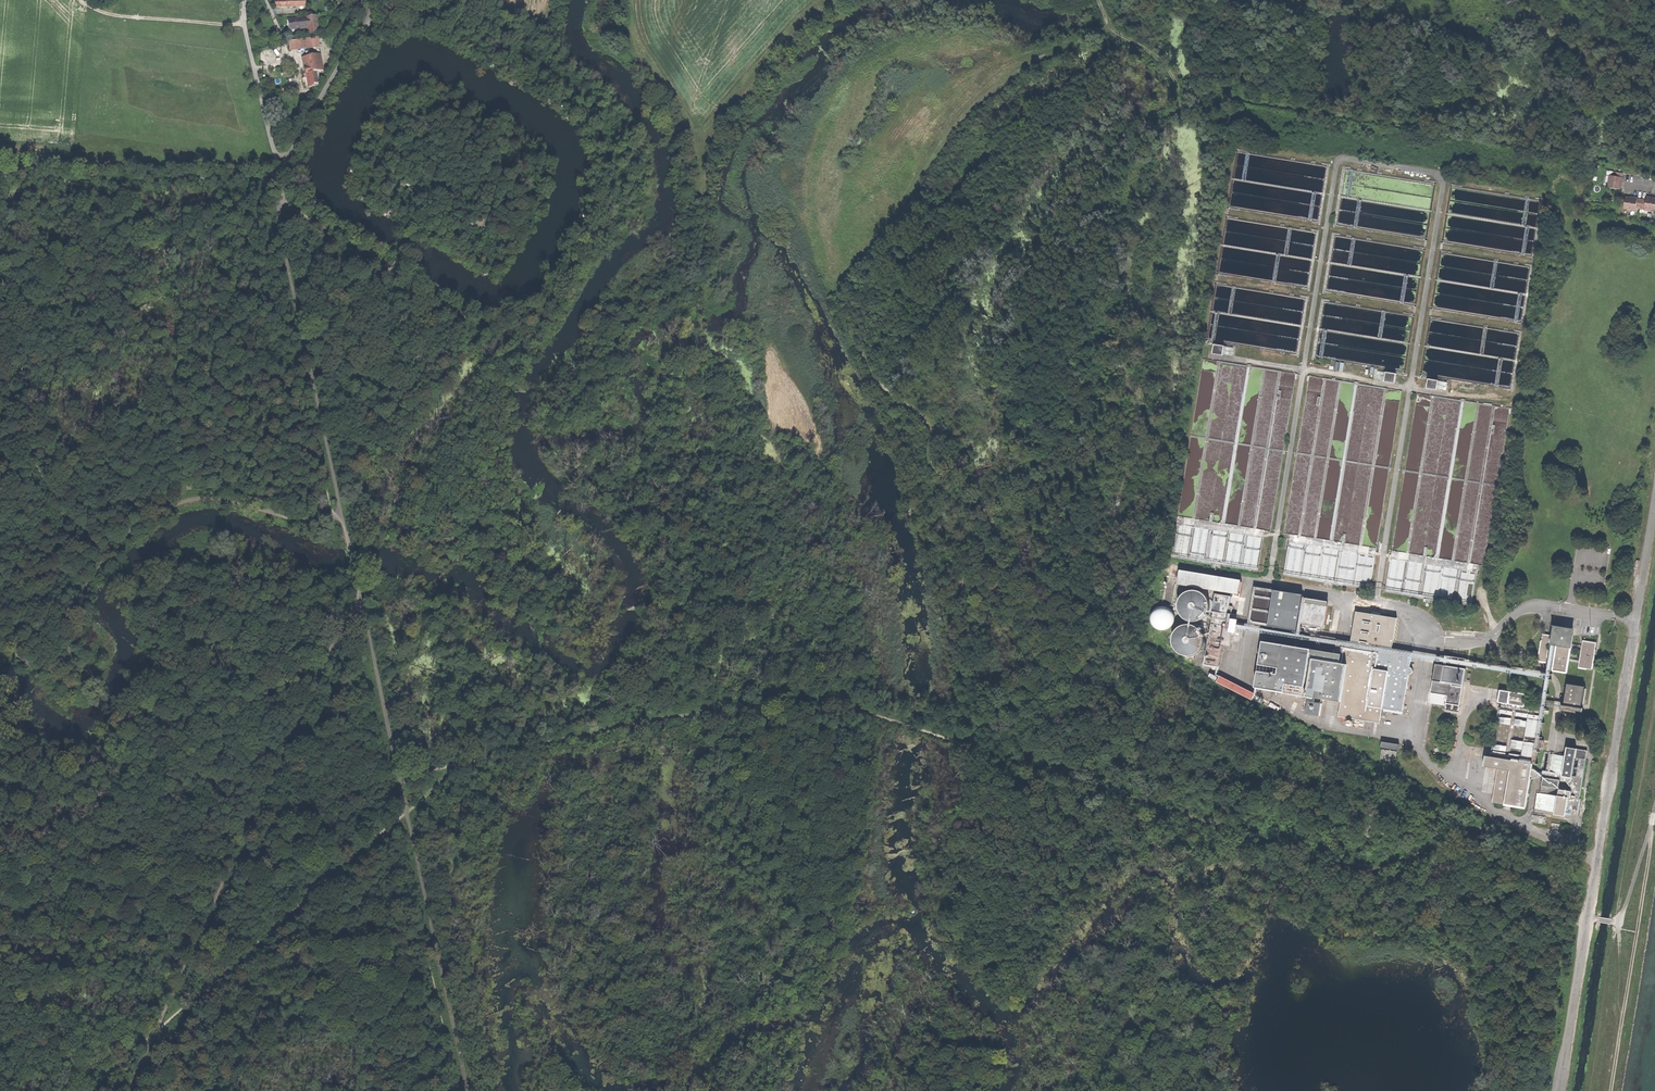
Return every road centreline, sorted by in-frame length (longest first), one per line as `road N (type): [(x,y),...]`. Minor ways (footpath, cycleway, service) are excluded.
road 1 (track): [(467,763),(649,721),(828,703),(1373,871),(1484,824)]
road 2 (track): [(467,1090),(271,181)]
road 3 (track): [(1110,23),(1041,56),(979,103),(839,290),(886,389),(930,426),(934,464),(995,529),(970,590),(976,714),(969,747)]
road 4 (track): [(703,171),(701,236),(751,404),(818,468),(825,498),(817,525),(716,638),(685,716)]
road 5 (track): [(358,592),(128,1090)]
road 6 (track): [(467,763),(89,1090)]
road 7 (track): [(0,652),(38,673),(61,670),(84,591),(101,562),(135,528),(187,500),(224,499),(296,520),(343,515)]
road 8 (track): [(1654,803),(1611,1090)]
road 9 (track): [(1654,705),(1616,920)]
road 10 (track): [(271,181),(361,31),(370,0)]
road 11 (unclassified): [(244,0),(243,26),(282,166)]
road 12 (track): [(79,0),(106,15),(243,26)]
road 13 (track): [(1618,928),(1592,1090)]

